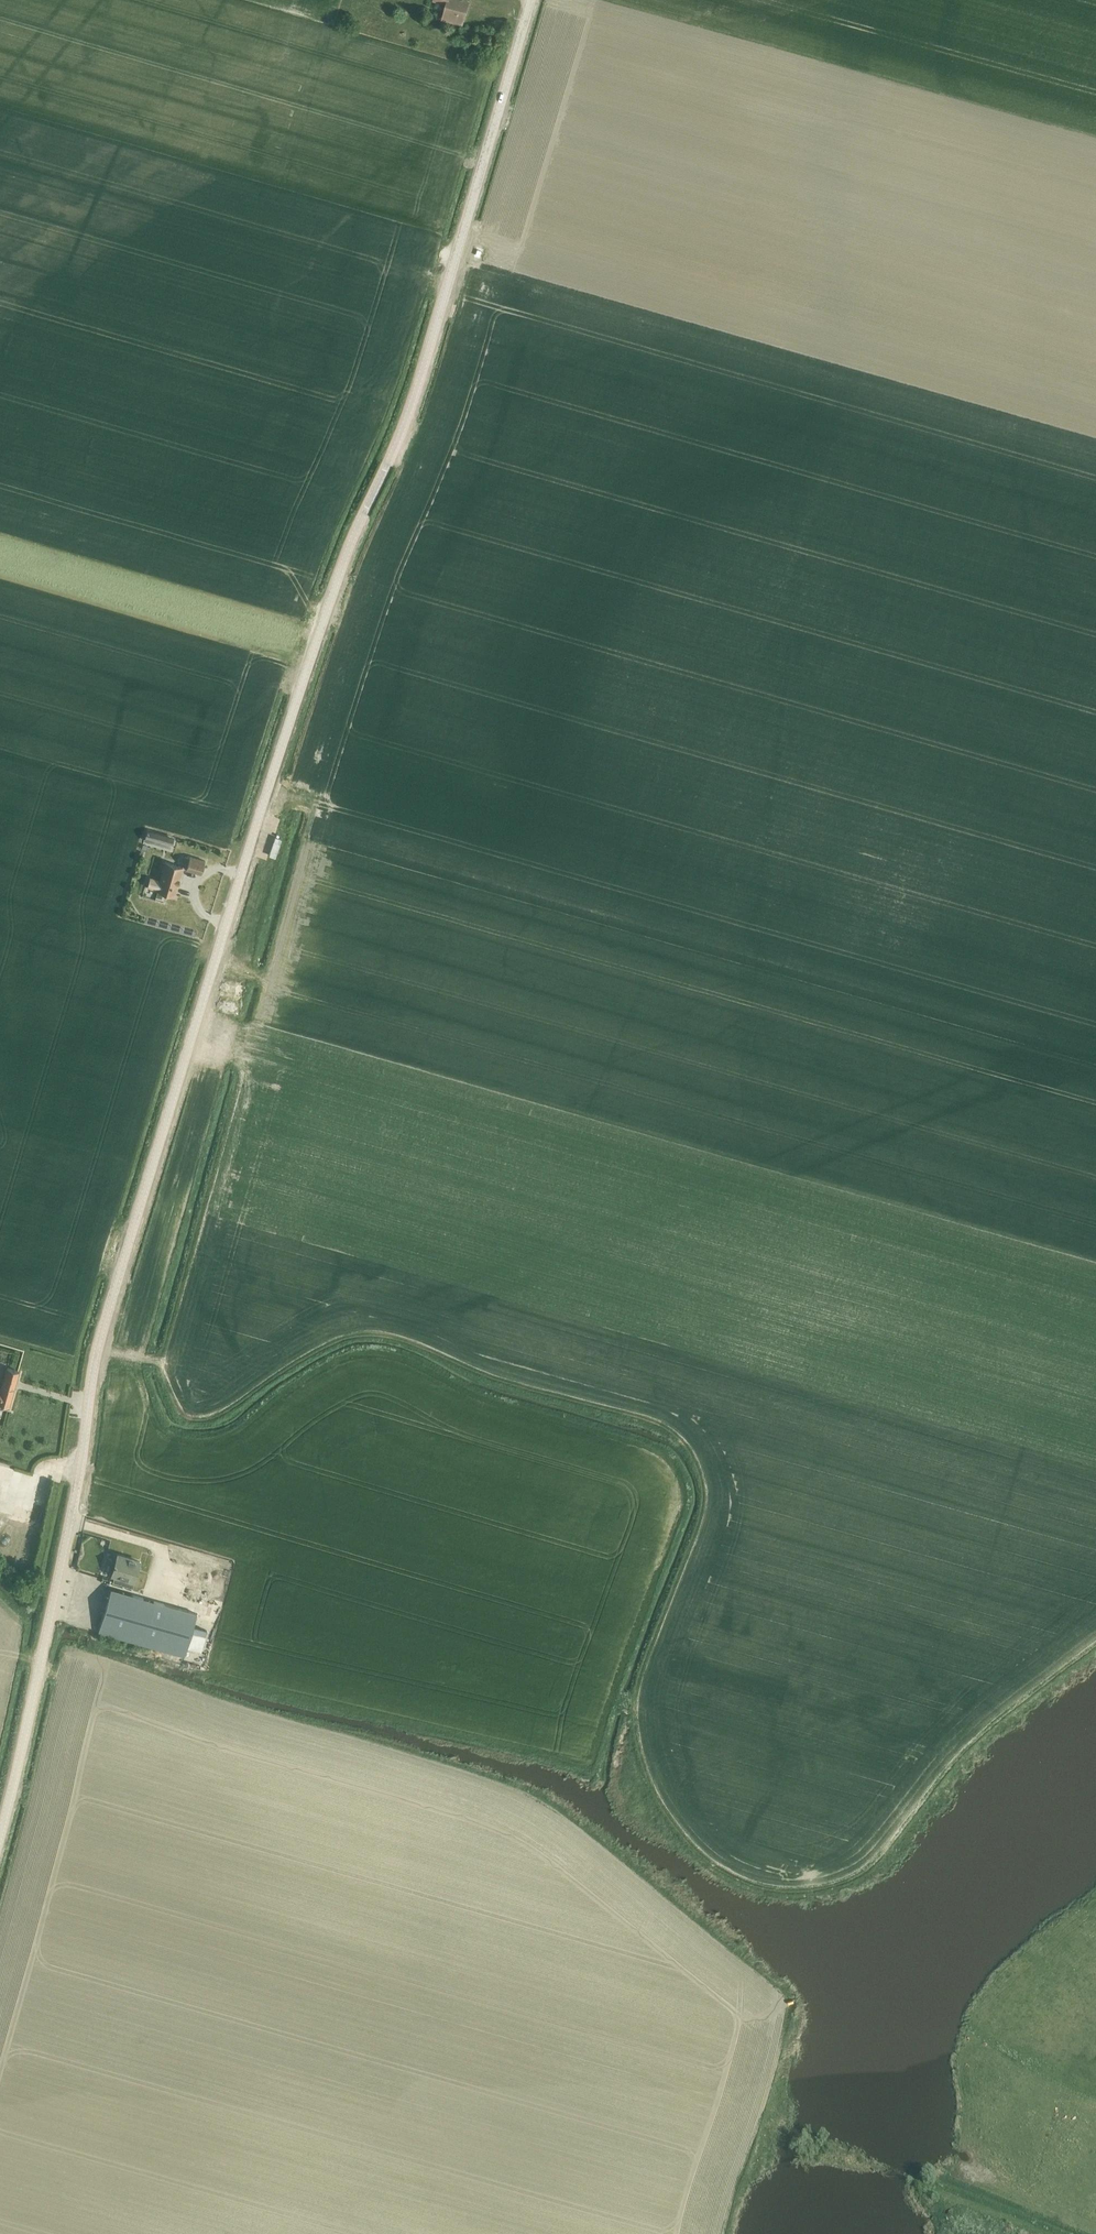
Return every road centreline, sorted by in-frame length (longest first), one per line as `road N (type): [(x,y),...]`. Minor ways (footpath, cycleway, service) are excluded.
road 1 (unclassified): [(0,1828),(77,1487),(101,1331),(281,748),(347,551),(409,412),(530,0)]

